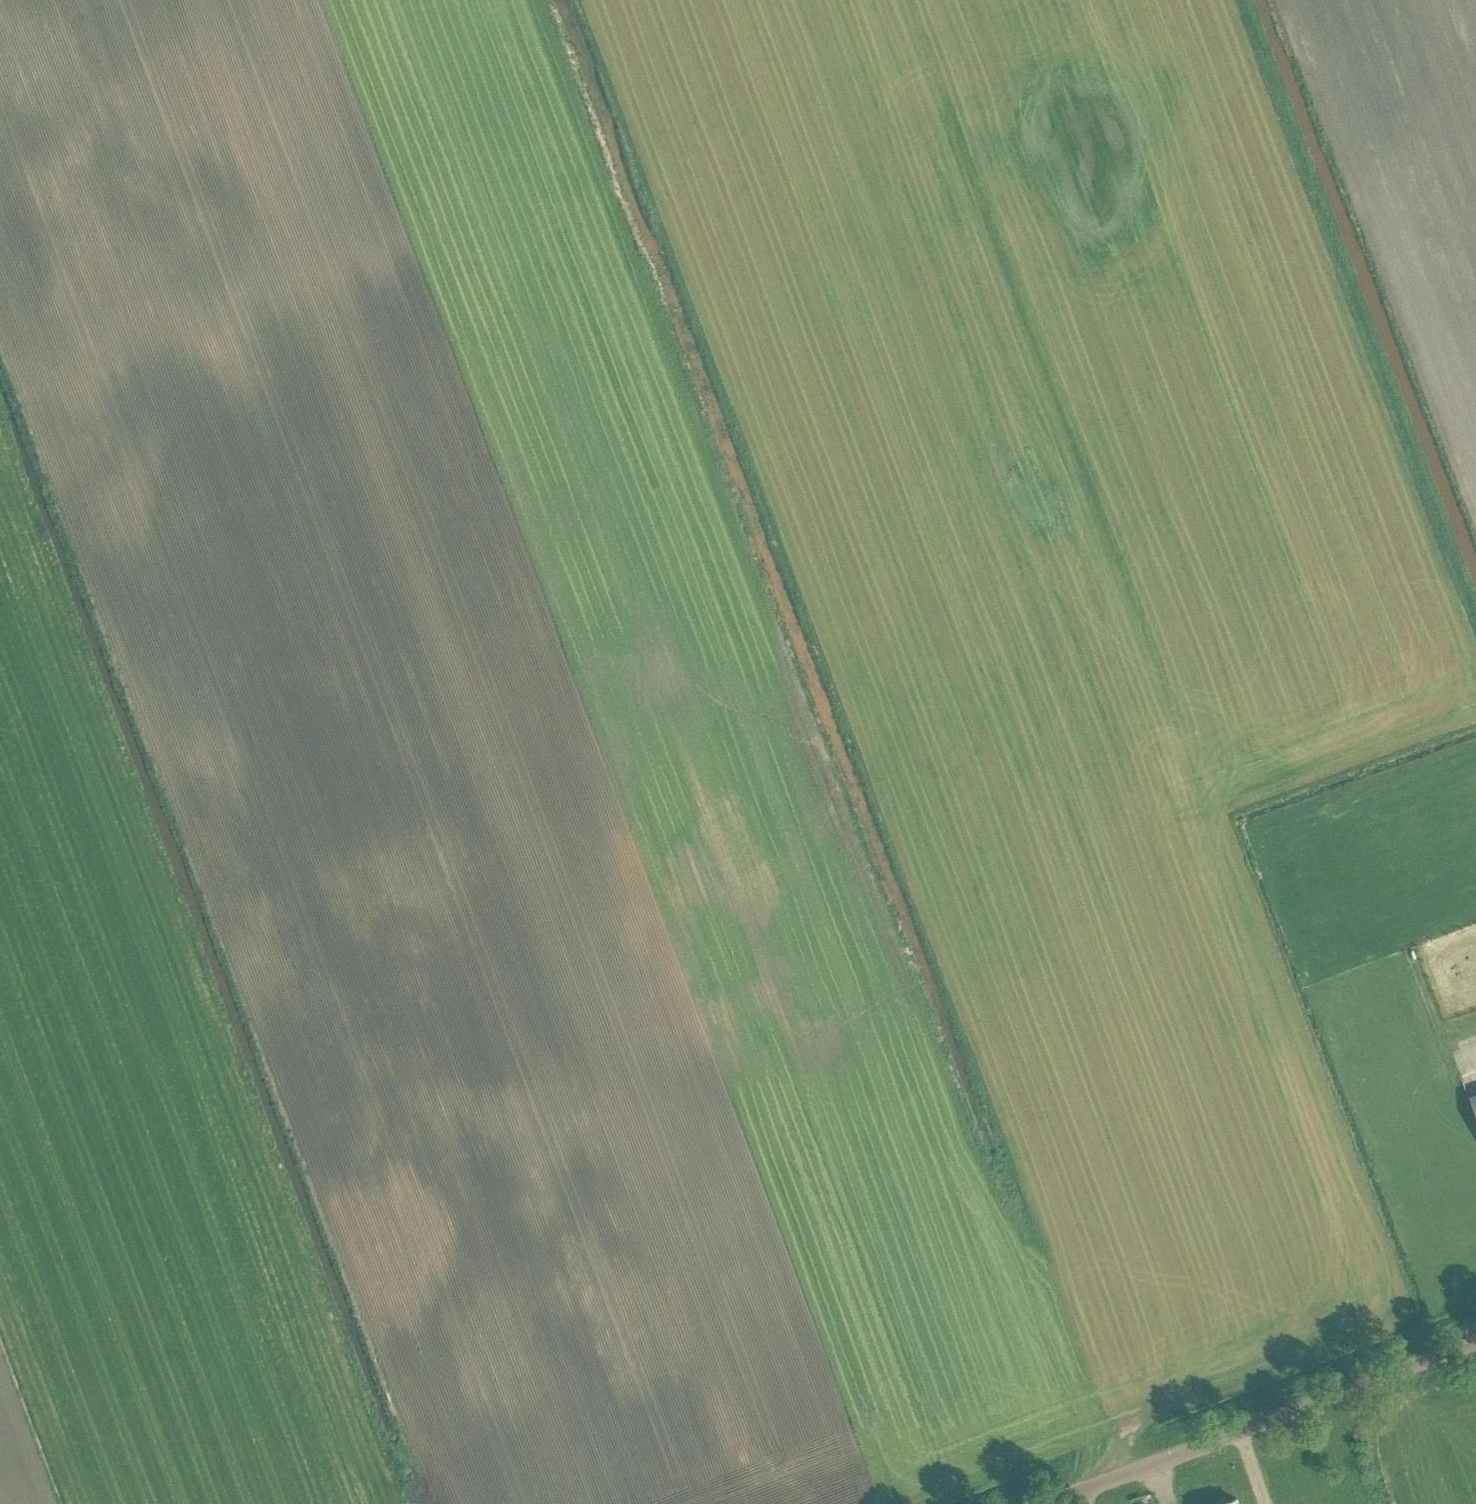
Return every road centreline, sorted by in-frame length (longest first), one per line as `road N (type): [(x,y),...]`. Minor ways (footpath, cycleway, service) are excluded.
road 1 (unclassified): [(1043,1503),(1475,1341)]

